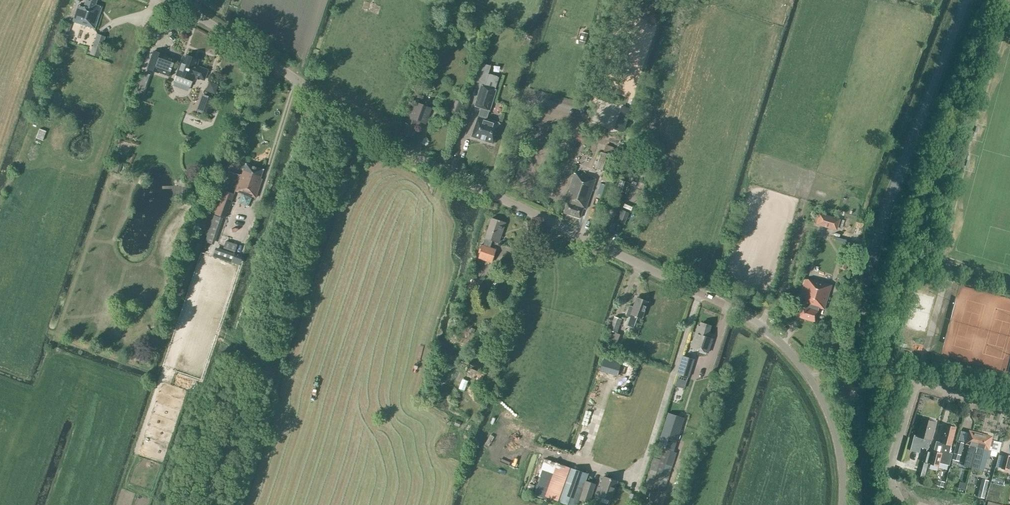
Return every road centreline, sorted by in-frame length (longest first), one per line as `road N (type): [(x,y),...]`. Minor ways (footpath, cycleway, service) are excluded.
road 1 (unclassified): [(843,504),(839,450),(822,400),(765,329),(413,155),(161,0)]
road 2 (secondary): [(869,504),(860,372),(866,288),(891,196),(966,0)]
road 3 (unclassified): [(903,504),(890,473),(916,381)]

